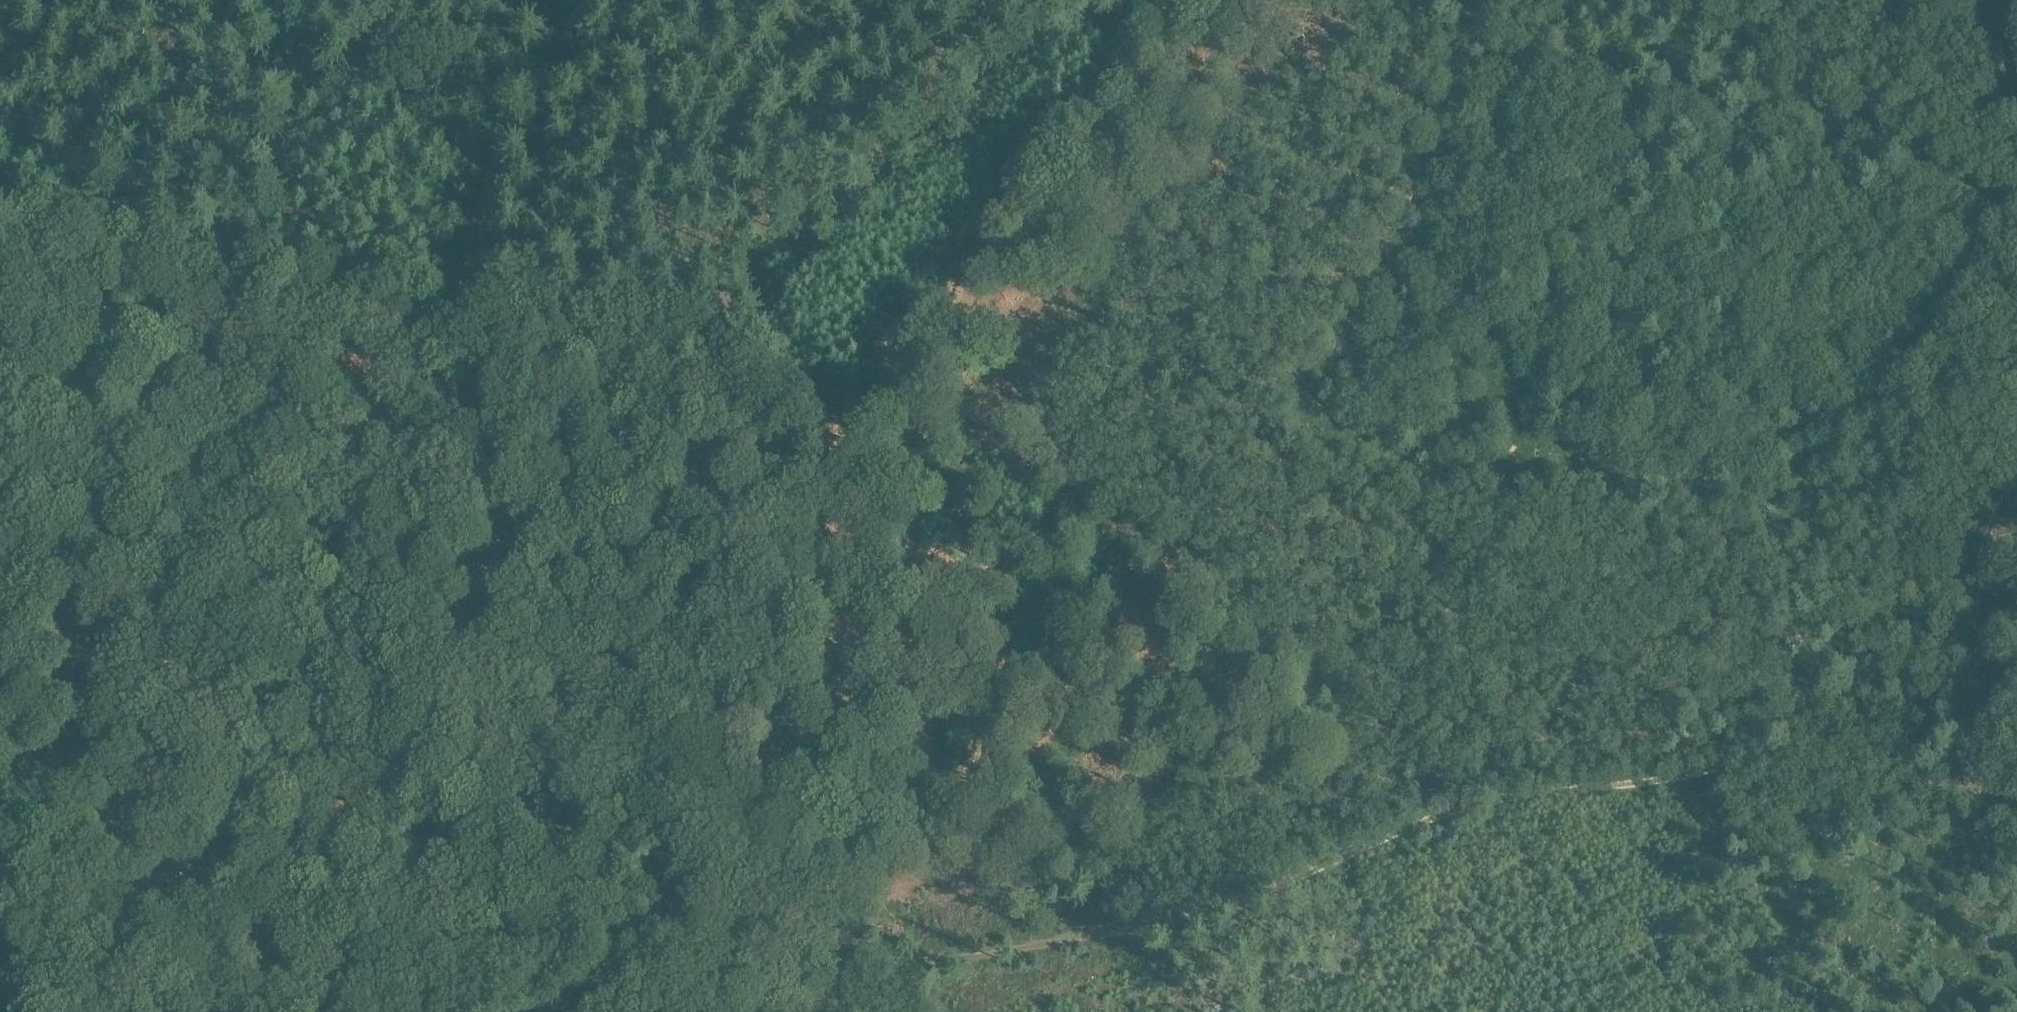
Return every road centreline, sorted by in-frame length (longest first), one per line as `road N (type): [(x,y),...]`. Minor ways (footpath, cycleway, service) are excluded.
road 1 (track): [(2016,801),(1794,773),(1683,773),(1397,824),(1238,905),(1112,944),(991,960),(494,984),(341,1011)]

